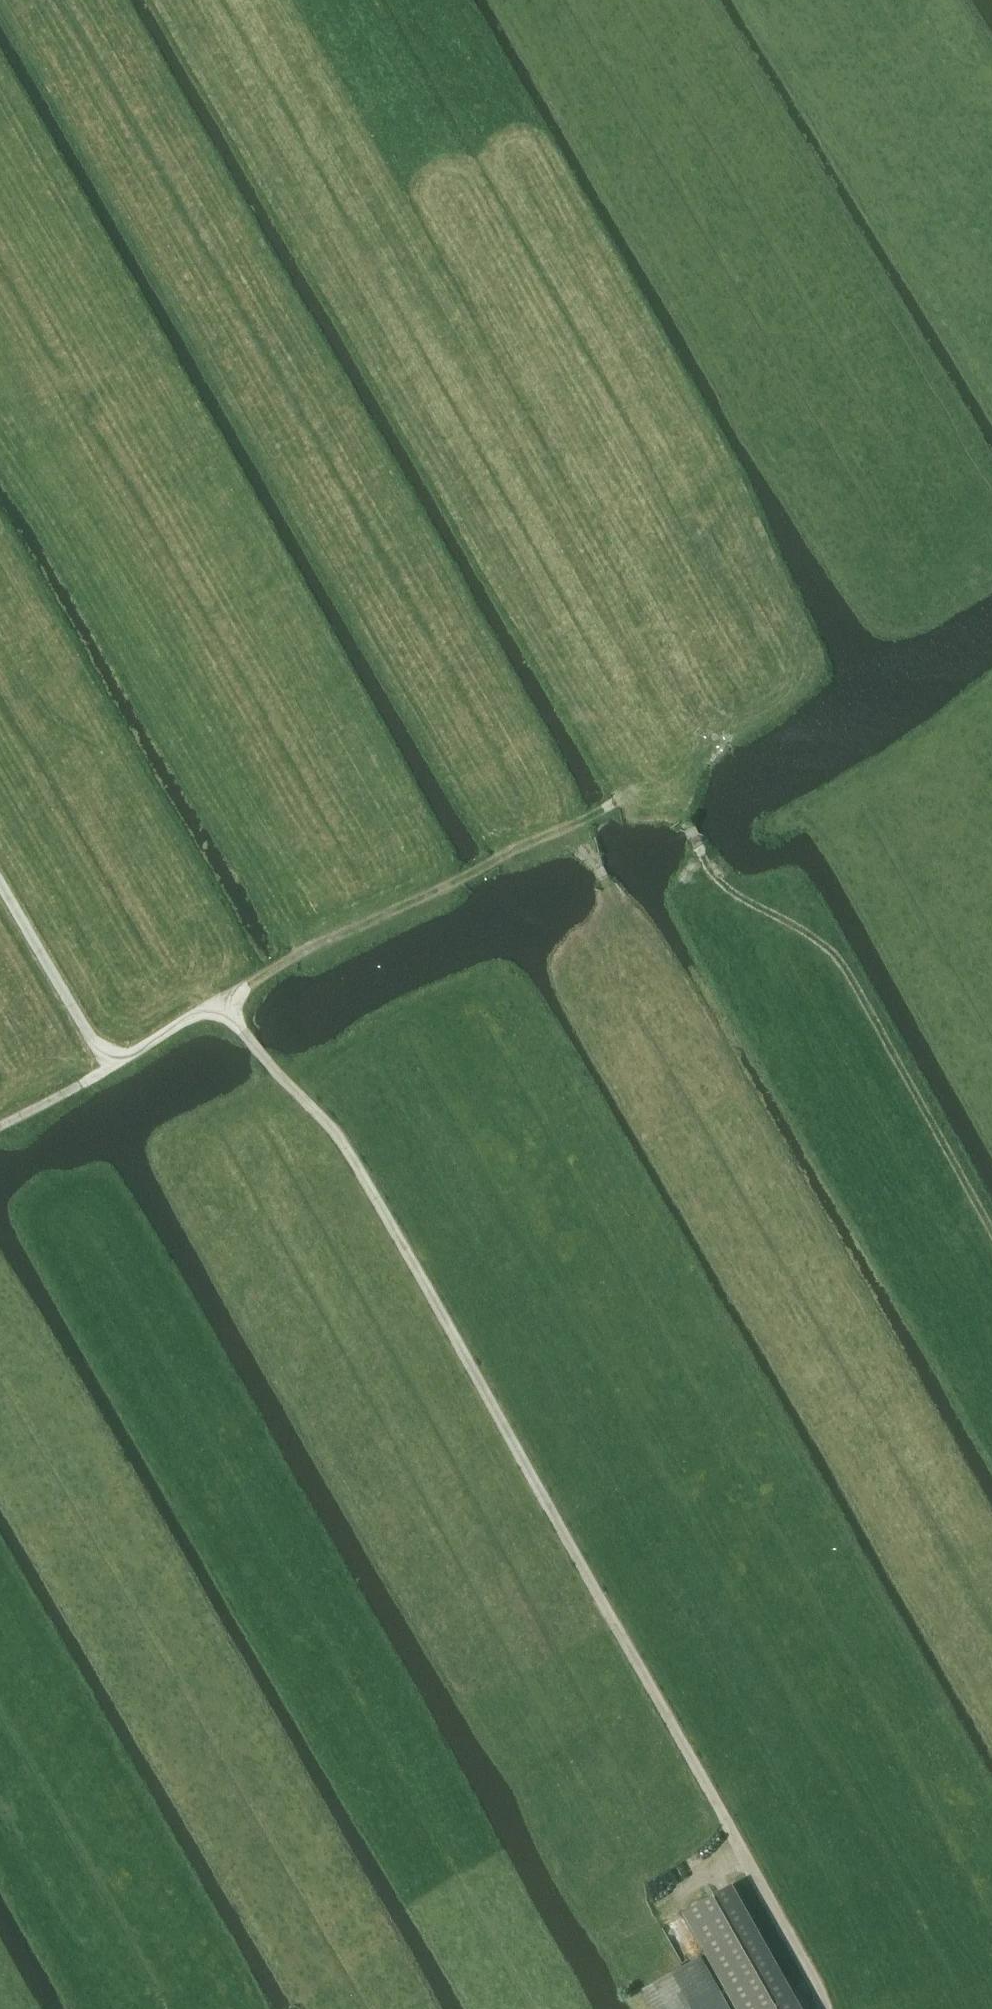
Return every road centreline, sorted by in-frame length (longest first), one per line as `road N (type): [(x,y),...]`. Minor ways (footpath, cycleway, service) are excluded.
road 1 (track): [(825,2008),(344,1144),(219,1006),(107,1066),(0,882)]

